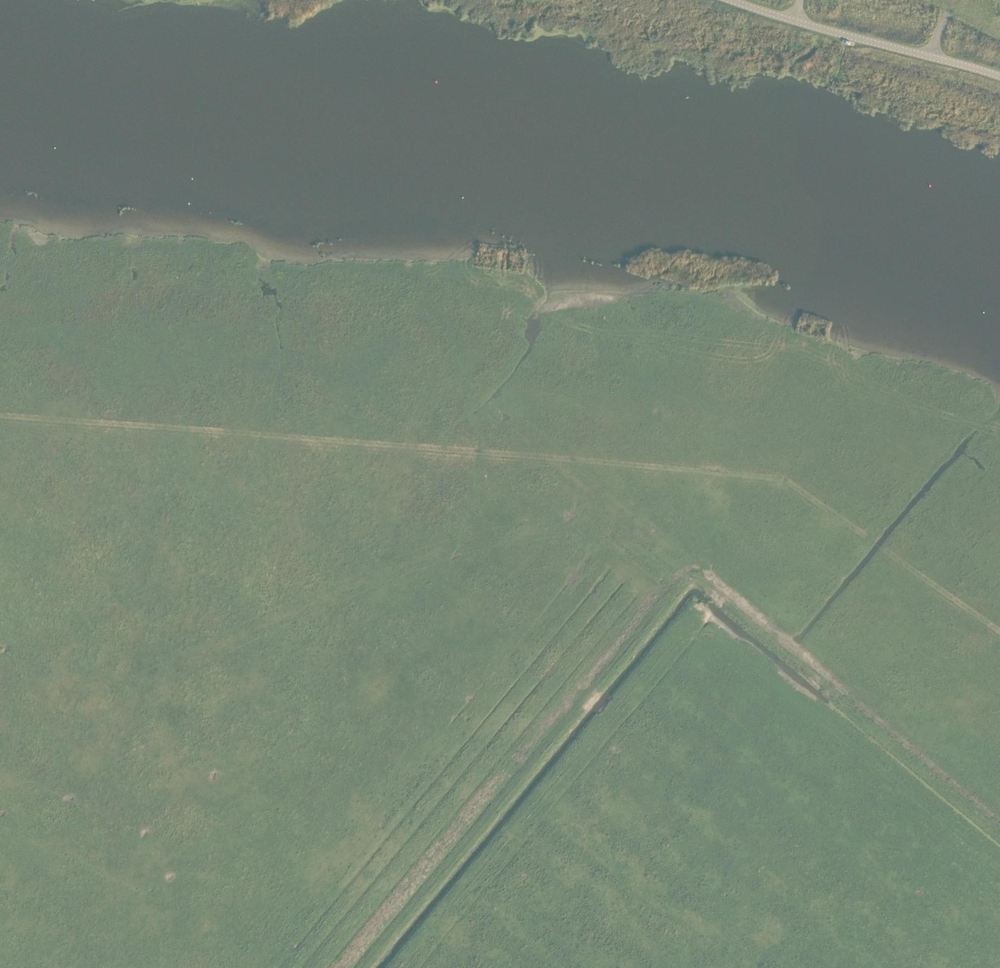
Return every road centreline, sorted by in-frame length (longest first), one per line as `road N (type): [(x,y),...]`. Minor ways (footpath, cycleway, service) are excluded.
road 1 (unclassified): [(999,75),(729,0)]

